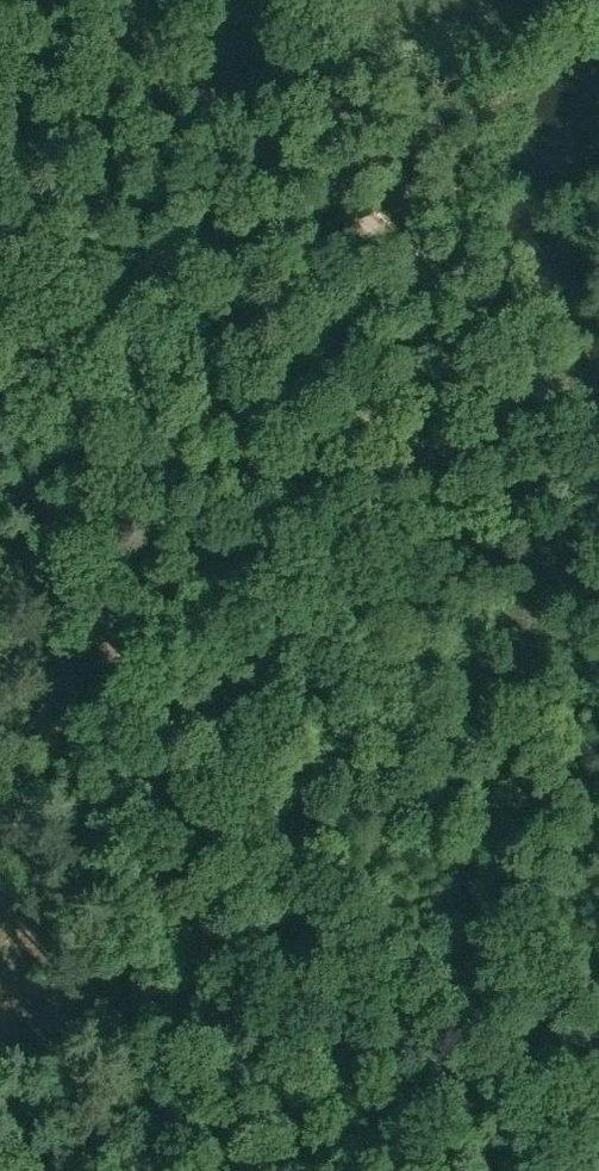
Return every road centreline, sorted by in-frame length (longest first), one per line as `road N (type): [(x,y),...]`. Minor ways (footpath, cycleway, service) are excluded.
road 1 (track): [(155,1170),(0,281)]
road 2 (track): [(598,442),(370,215),(305,164)]
road 3 (track): [(73,0),(305,164)]

